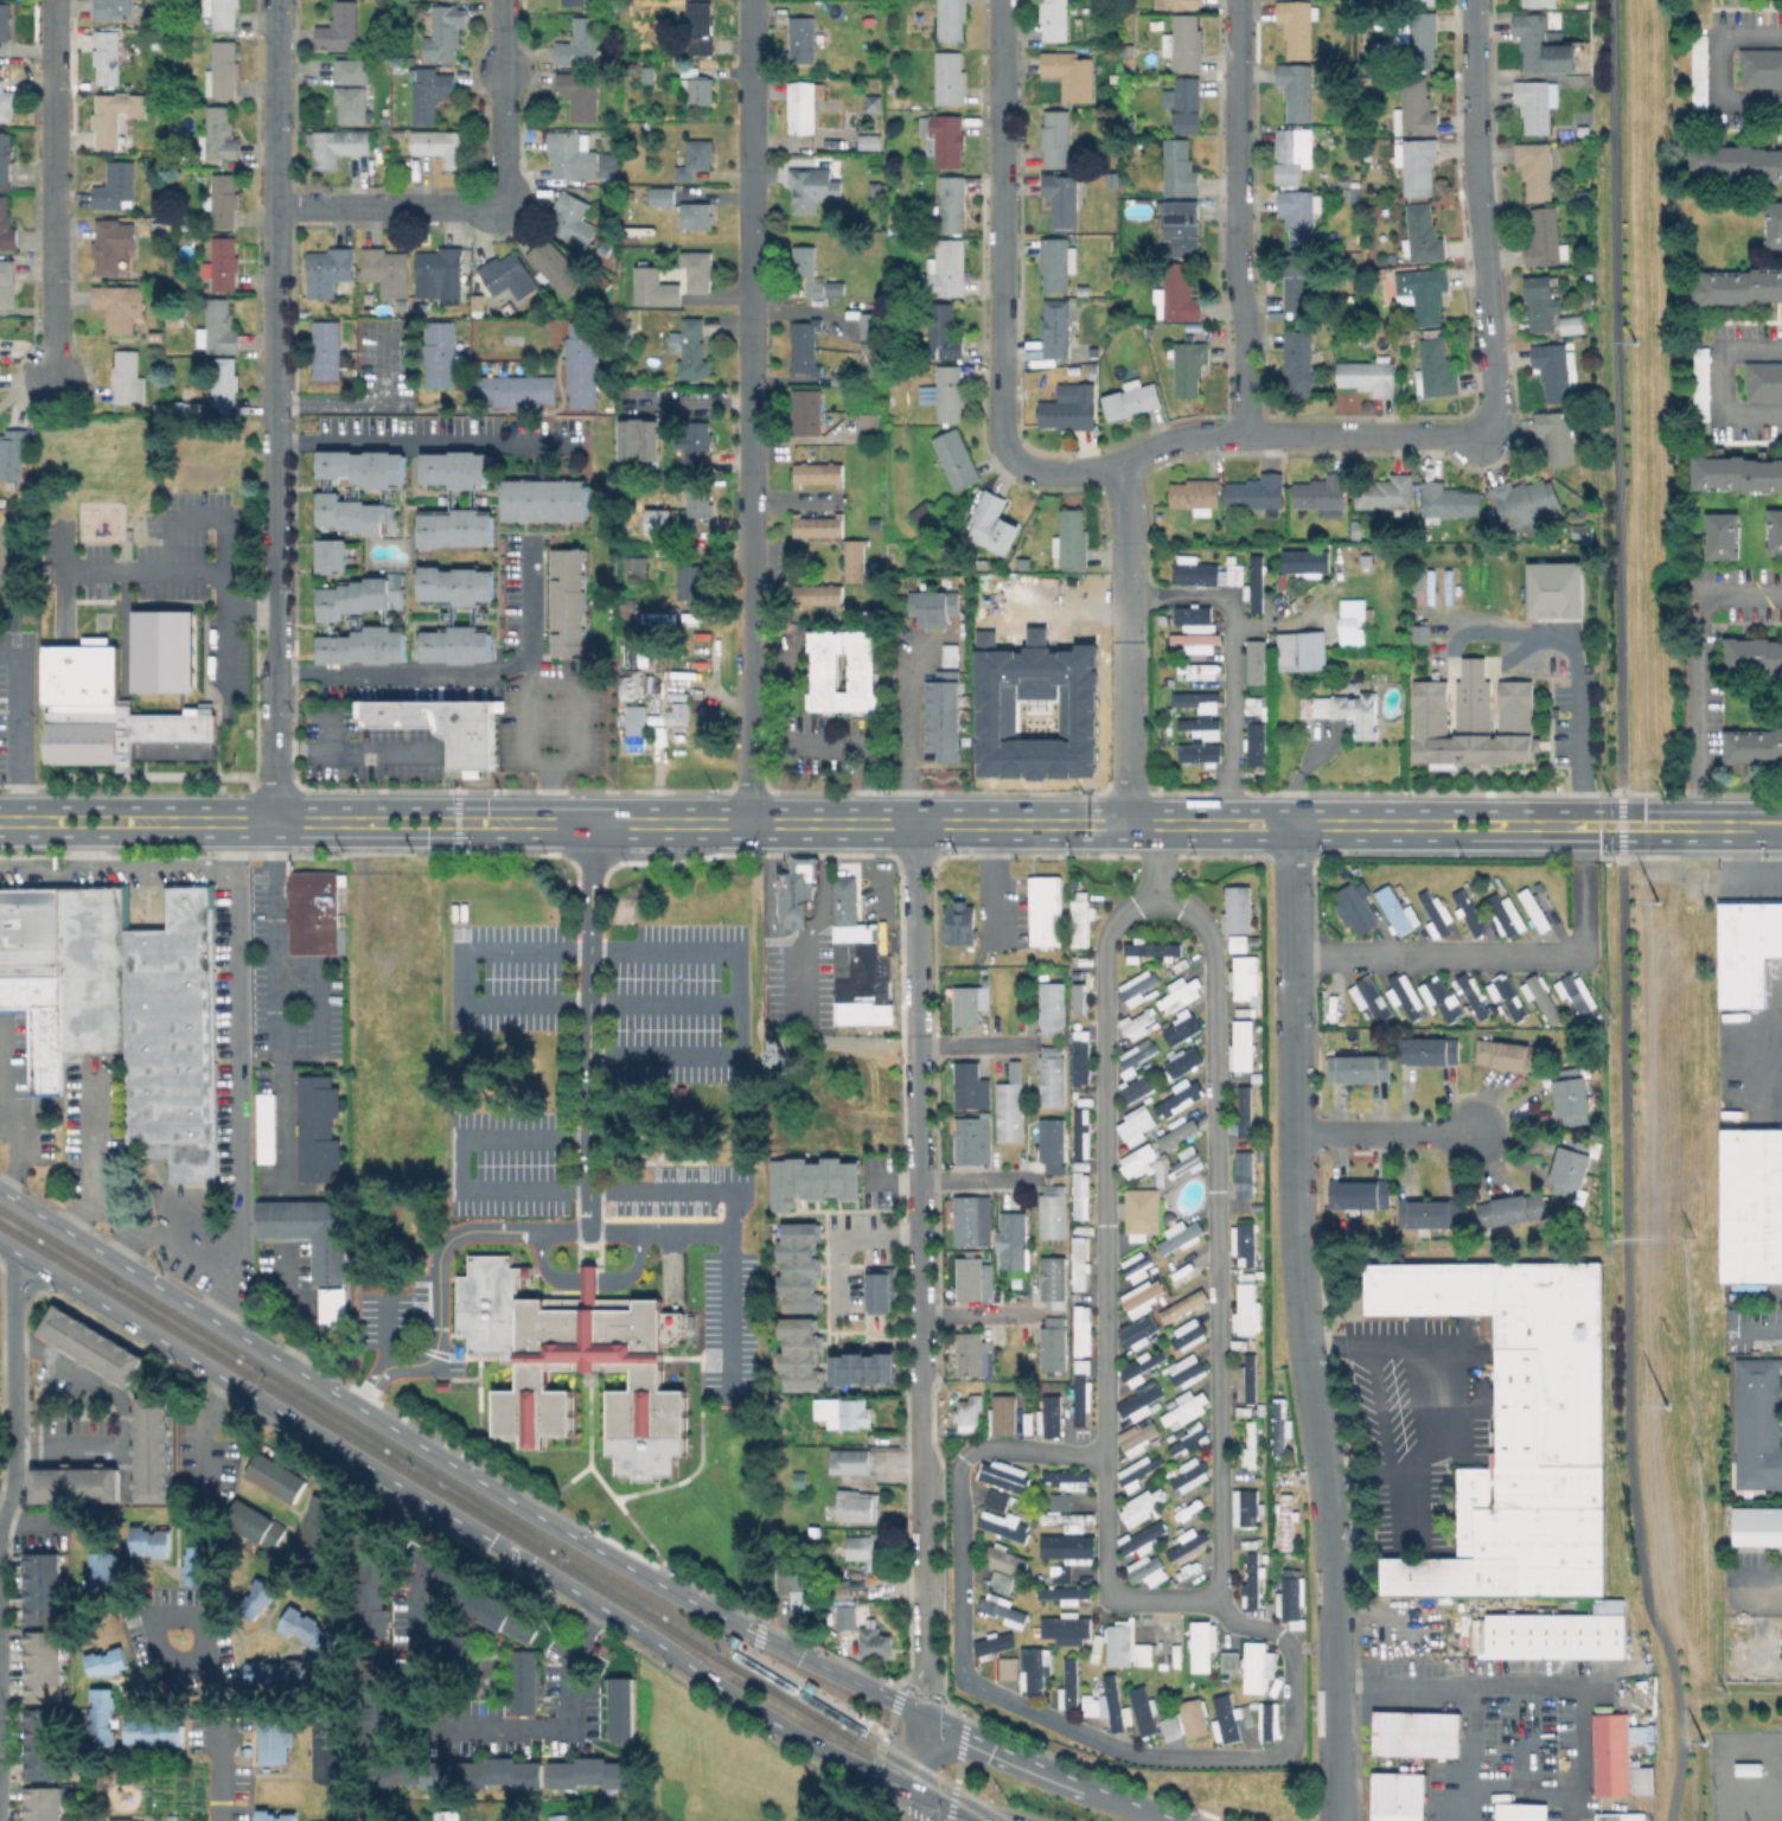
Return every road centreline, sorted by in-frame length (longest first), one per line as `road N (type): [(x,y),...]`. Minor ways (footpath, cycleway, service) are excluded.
road 1 (secondary): [(0,1244),(590,1600),(783,1730),(922,1794)]
road 2 (secondary): [(930,1718),(569,1535),(0,1192)]
road 3 (residential): [(1291,824),(1296,1269),(1329,1563),(1336,1820)]
road 4 (secondary): [(517,823),(1423,824)]
road 5 (tertiary): [(278,0),(276,837)]
road 6 (residential): [(907,824),(925,1649)]
road 7 (residential): [(751,0),(749,823)]
road 8 (residential): [(1004,0),(1002,441),(1023,465),(1050,474),(1124,467)]
road 9 (secondary): [(517,823),(459,807),(0,806)]
road 10 (secondary): [(0,836),(459,837),(517,823)]
road 11 (residential): [(1476,0),(1478,179),(1497,426),(1484,442)]
road 12 (residential): [(1238,0),(1235,256),(1246,322),(1246,435)]
road 13 (residential): [(53,0),(53,378)]
road 14 (residential): [(1124,467),(1167,447),(1220,436),(1484,442)]
road 15 (secondary): [(1423,824),(1450,839),(1659,839),(1692,825)]
road 16 (secondary): [(1692,825),(1658,811),(1449,811),(1423,824)]
road 17 (residential): [(27,1260),(15,1292),(15,1472),(0,1528)]
road 18 (residential): [(1129,571),(1130,824)]
road 19 (residential): [(277,206),(504,207)]
road 20 (residential): [(504,207),(503,0)]
road 21 (residential): [(1295,1131),(1474,1132)]
road 22 (secondary): [(1082,1784),(930,1718)]
road 23 (residential): [(590,1600),(577,1750)]

